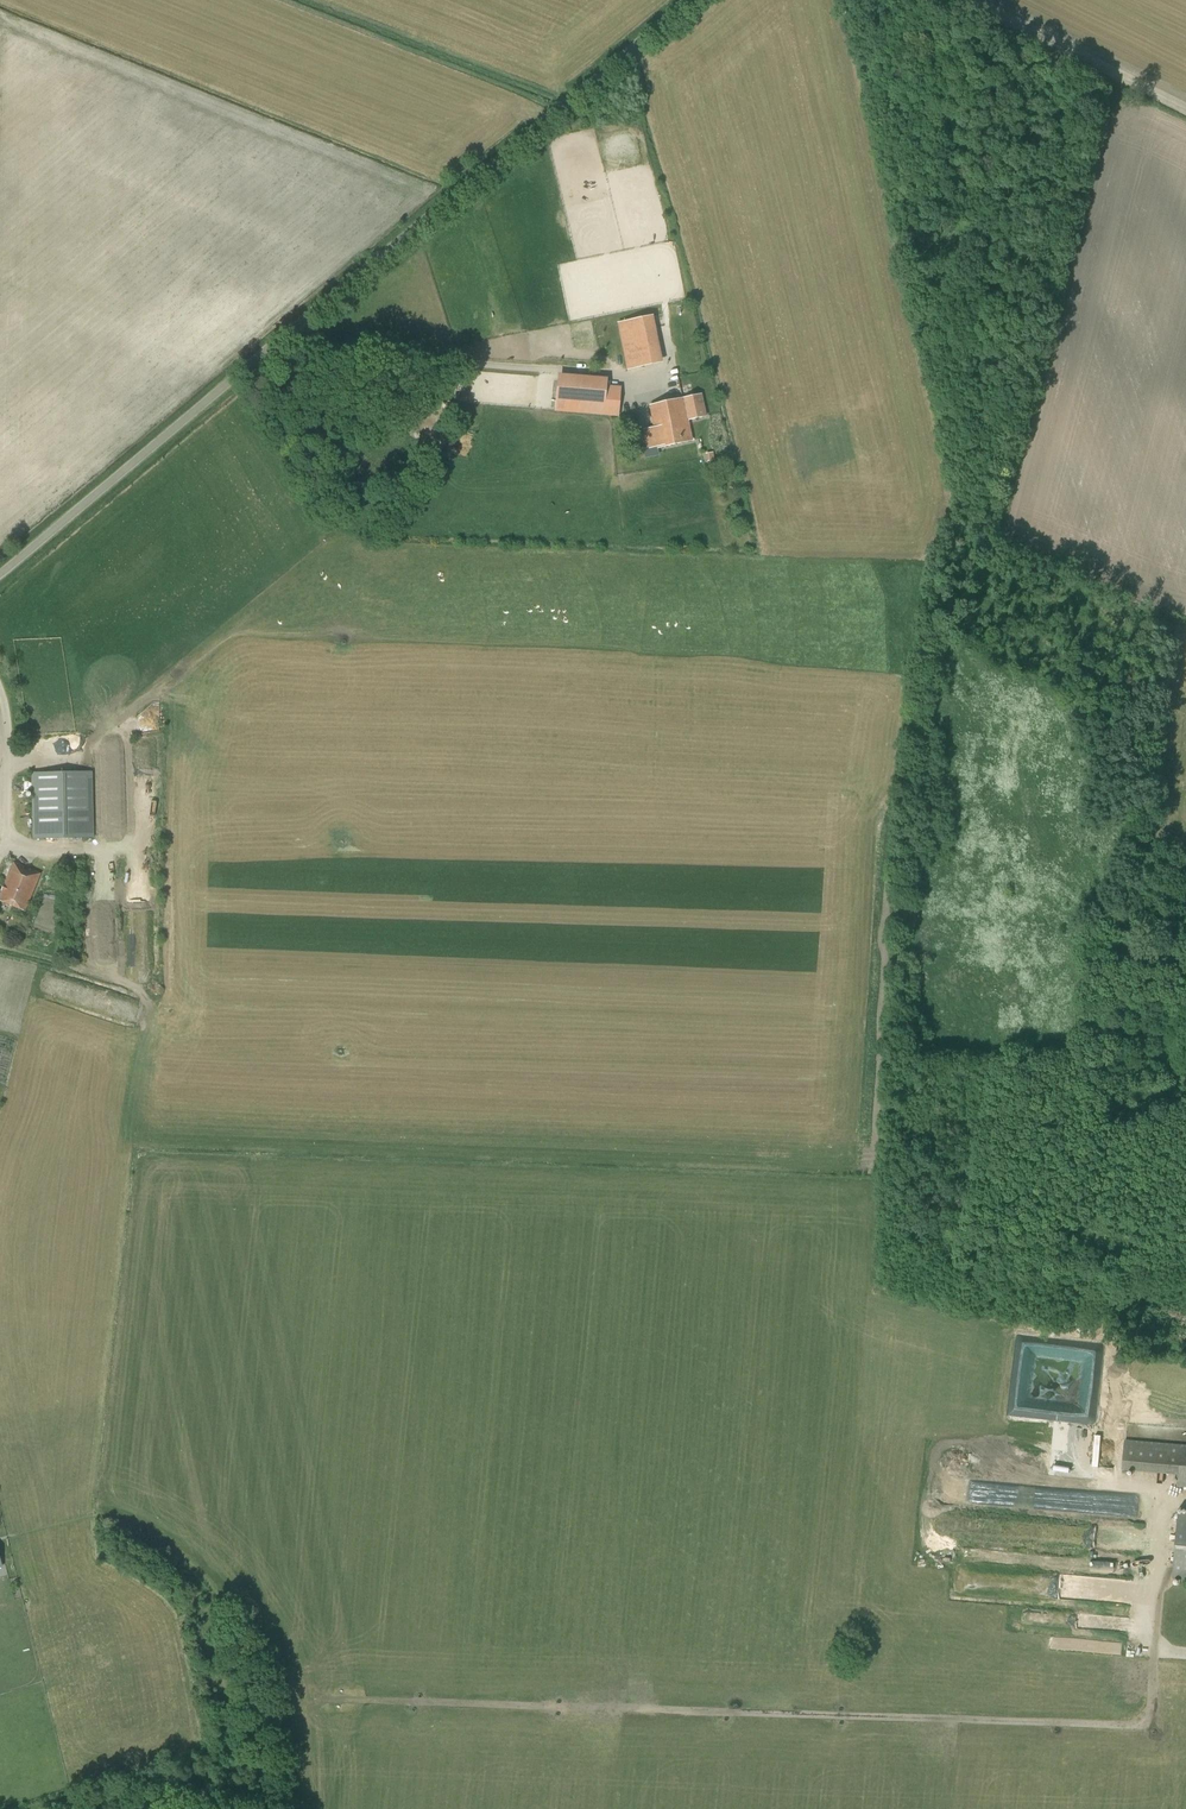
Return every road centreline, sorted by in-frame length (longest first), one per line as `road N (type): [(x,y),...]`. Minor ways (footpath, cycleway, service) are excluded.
road 1 (unclassified): [(0,574),(685,0)]

